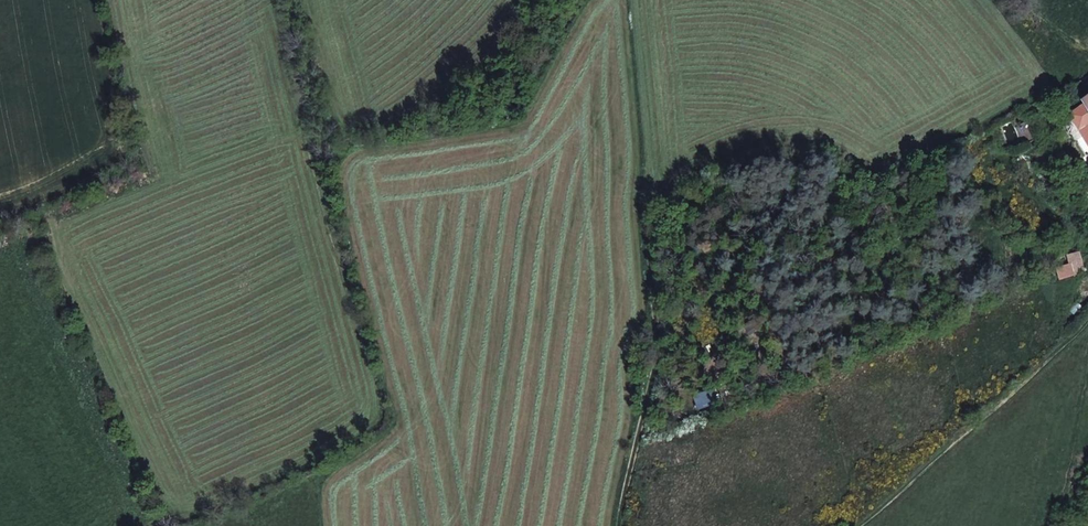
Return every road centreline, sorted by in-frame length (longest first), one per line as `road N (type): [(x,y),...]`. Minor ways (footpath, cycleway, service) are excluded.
road 1 (track): [(619,525),(657,356),(646,218)]

